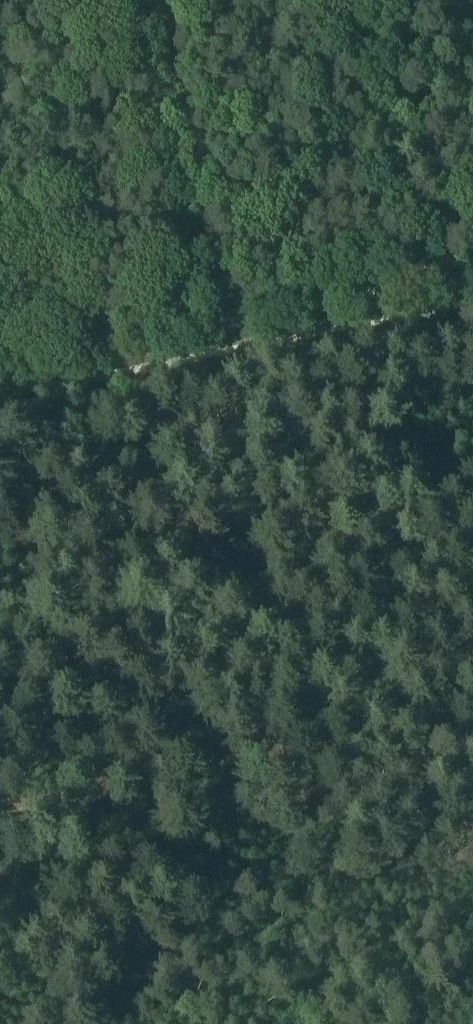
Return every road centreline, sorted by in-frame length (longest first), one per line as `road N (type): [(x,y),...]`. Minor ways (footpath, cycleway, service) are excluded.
road 1 (track): [(0,815),(472,712)]
road 2 (track): [(229,323),(165,0)]
road 3 (track): [(229,323),(472,279)]
road 4 (track): [(0,366),(229,323)]

